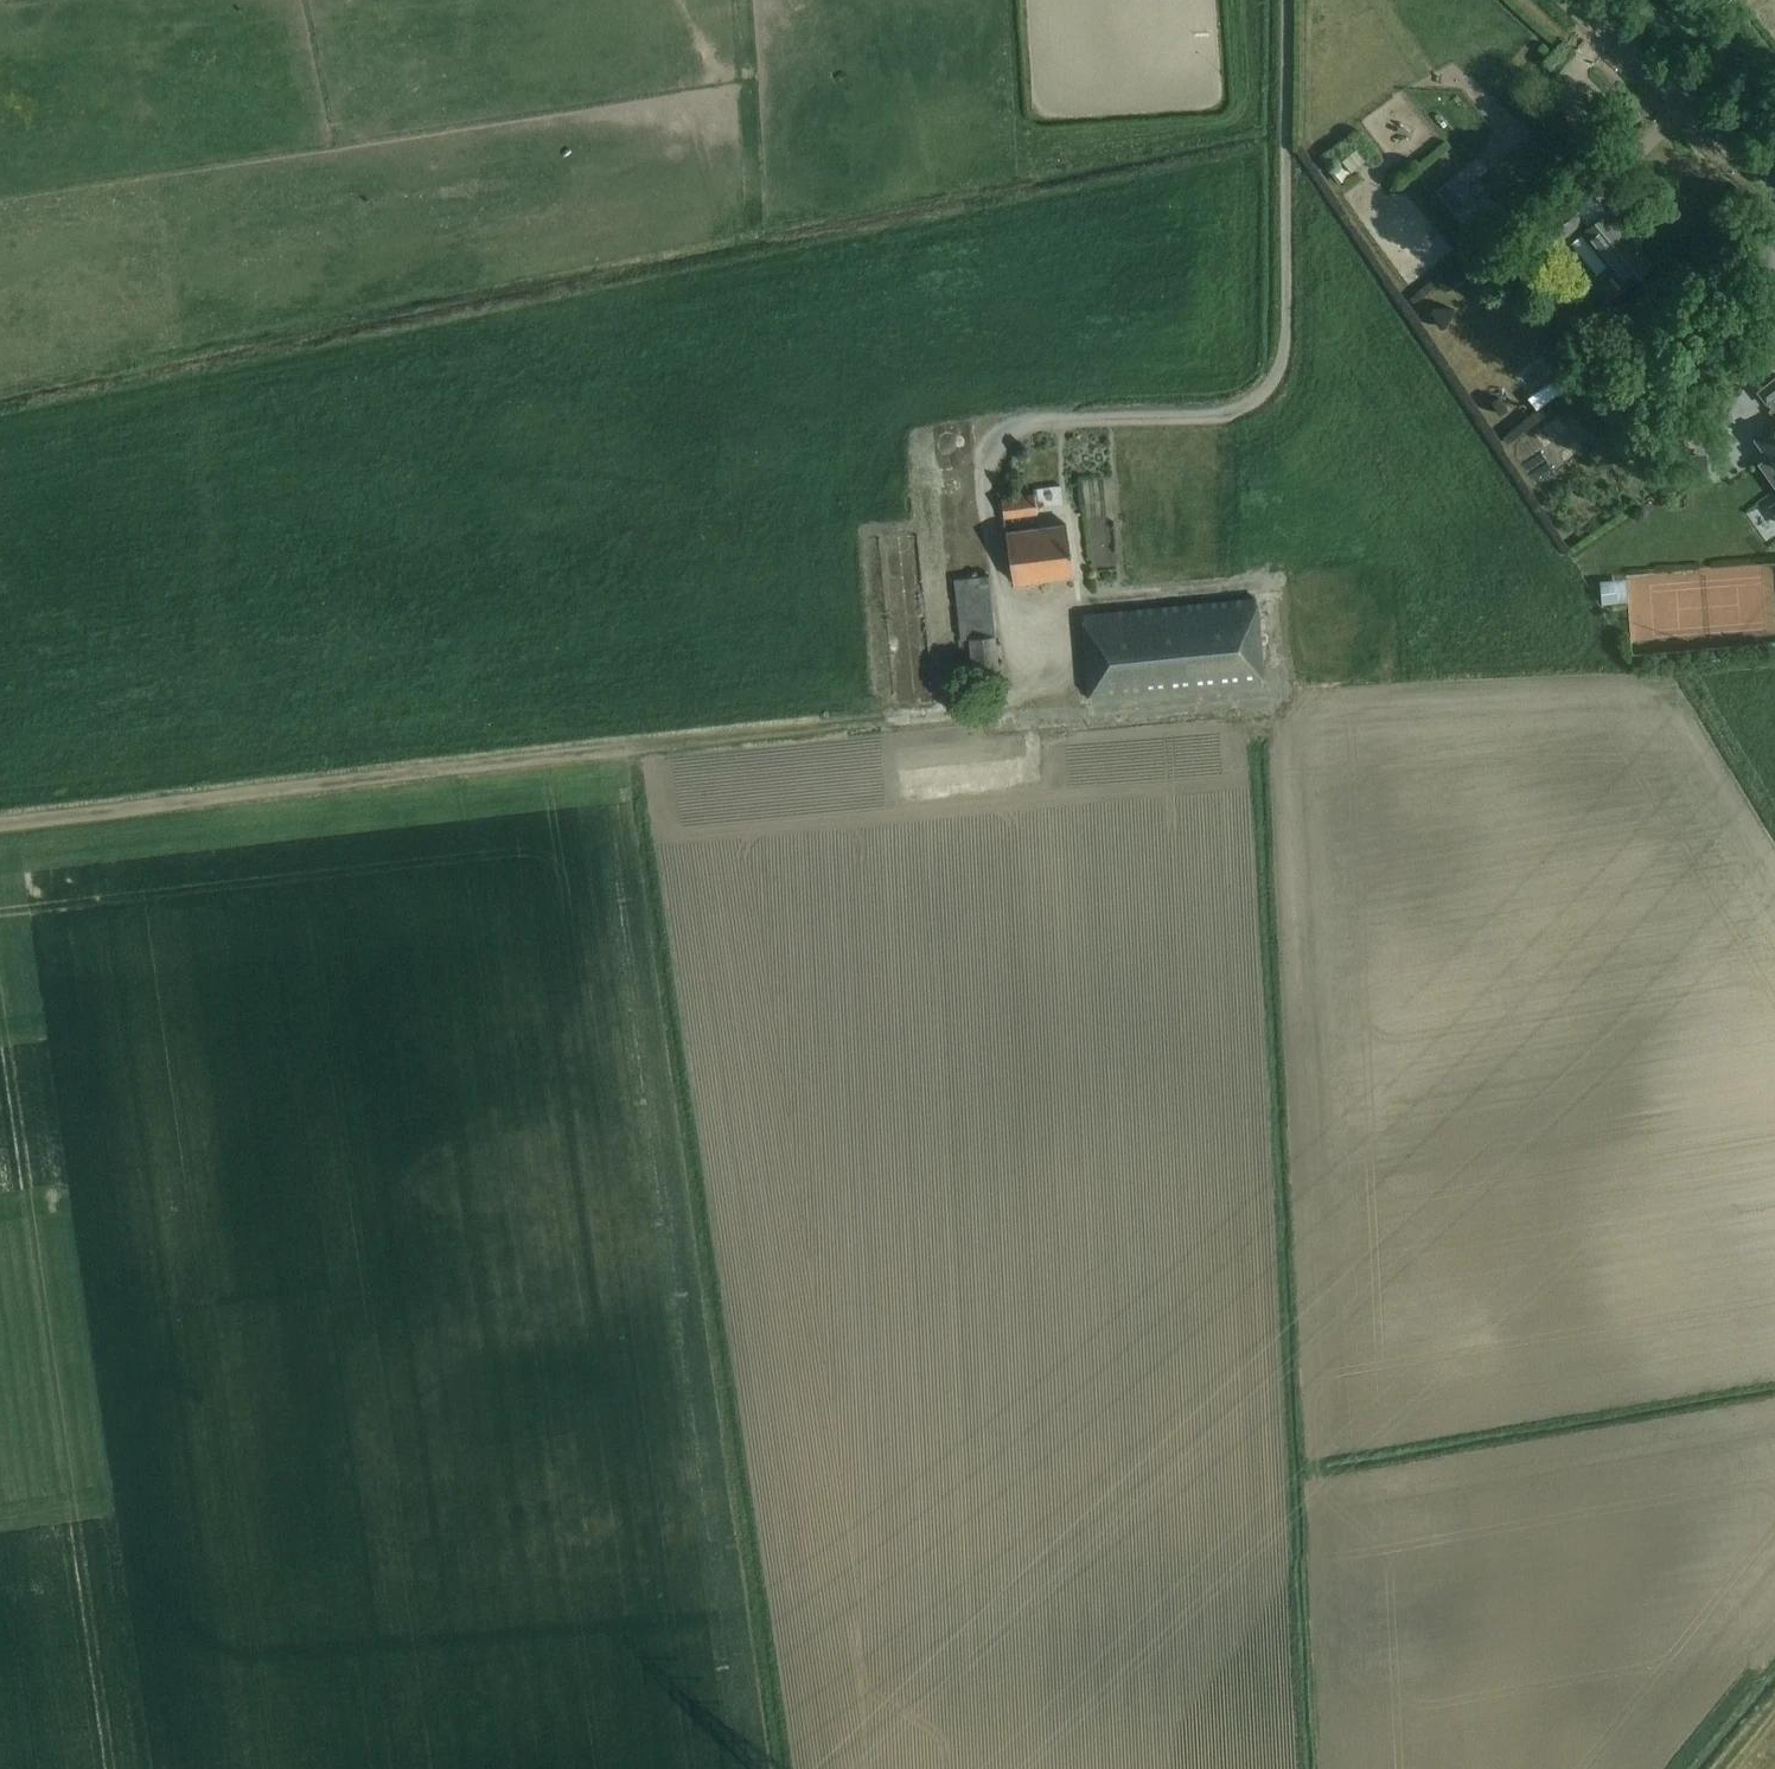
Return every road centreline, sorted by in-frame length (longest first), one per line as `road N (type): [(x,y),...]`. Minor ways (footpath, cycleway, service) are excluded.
road 1 (track): [(0,825),(944,718),(1027,722),(1019,644),(1002,616),(989,563)]
road 2 (unclassified): [(1774,186),(1571,0)]

